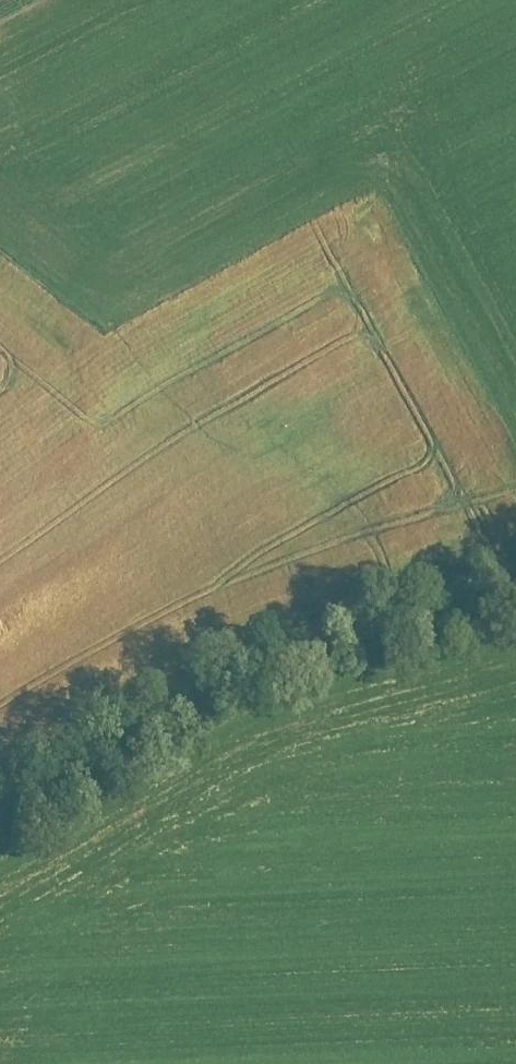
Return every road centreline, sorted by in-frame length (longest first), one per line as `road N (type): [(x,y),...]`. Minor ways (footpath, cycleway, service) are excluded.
road 1 (track): [(515,606),(251,686),(0,843)]

